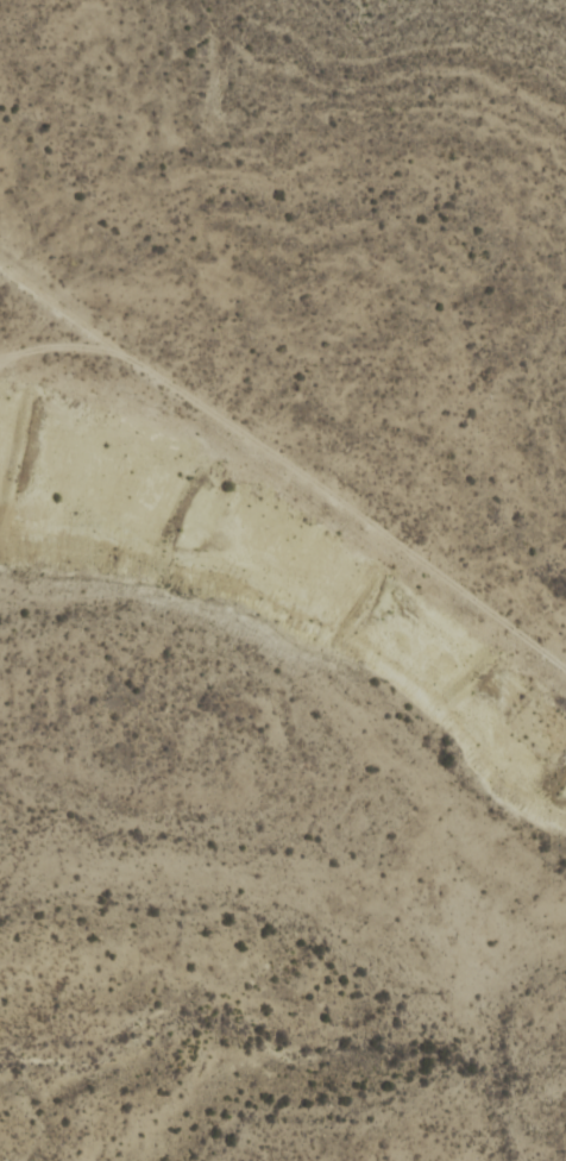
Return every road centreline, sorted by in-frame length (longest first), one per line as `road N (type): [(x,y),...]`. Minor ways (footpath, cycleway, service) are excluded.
road 1 (track): [(565,671),(0,265)]

